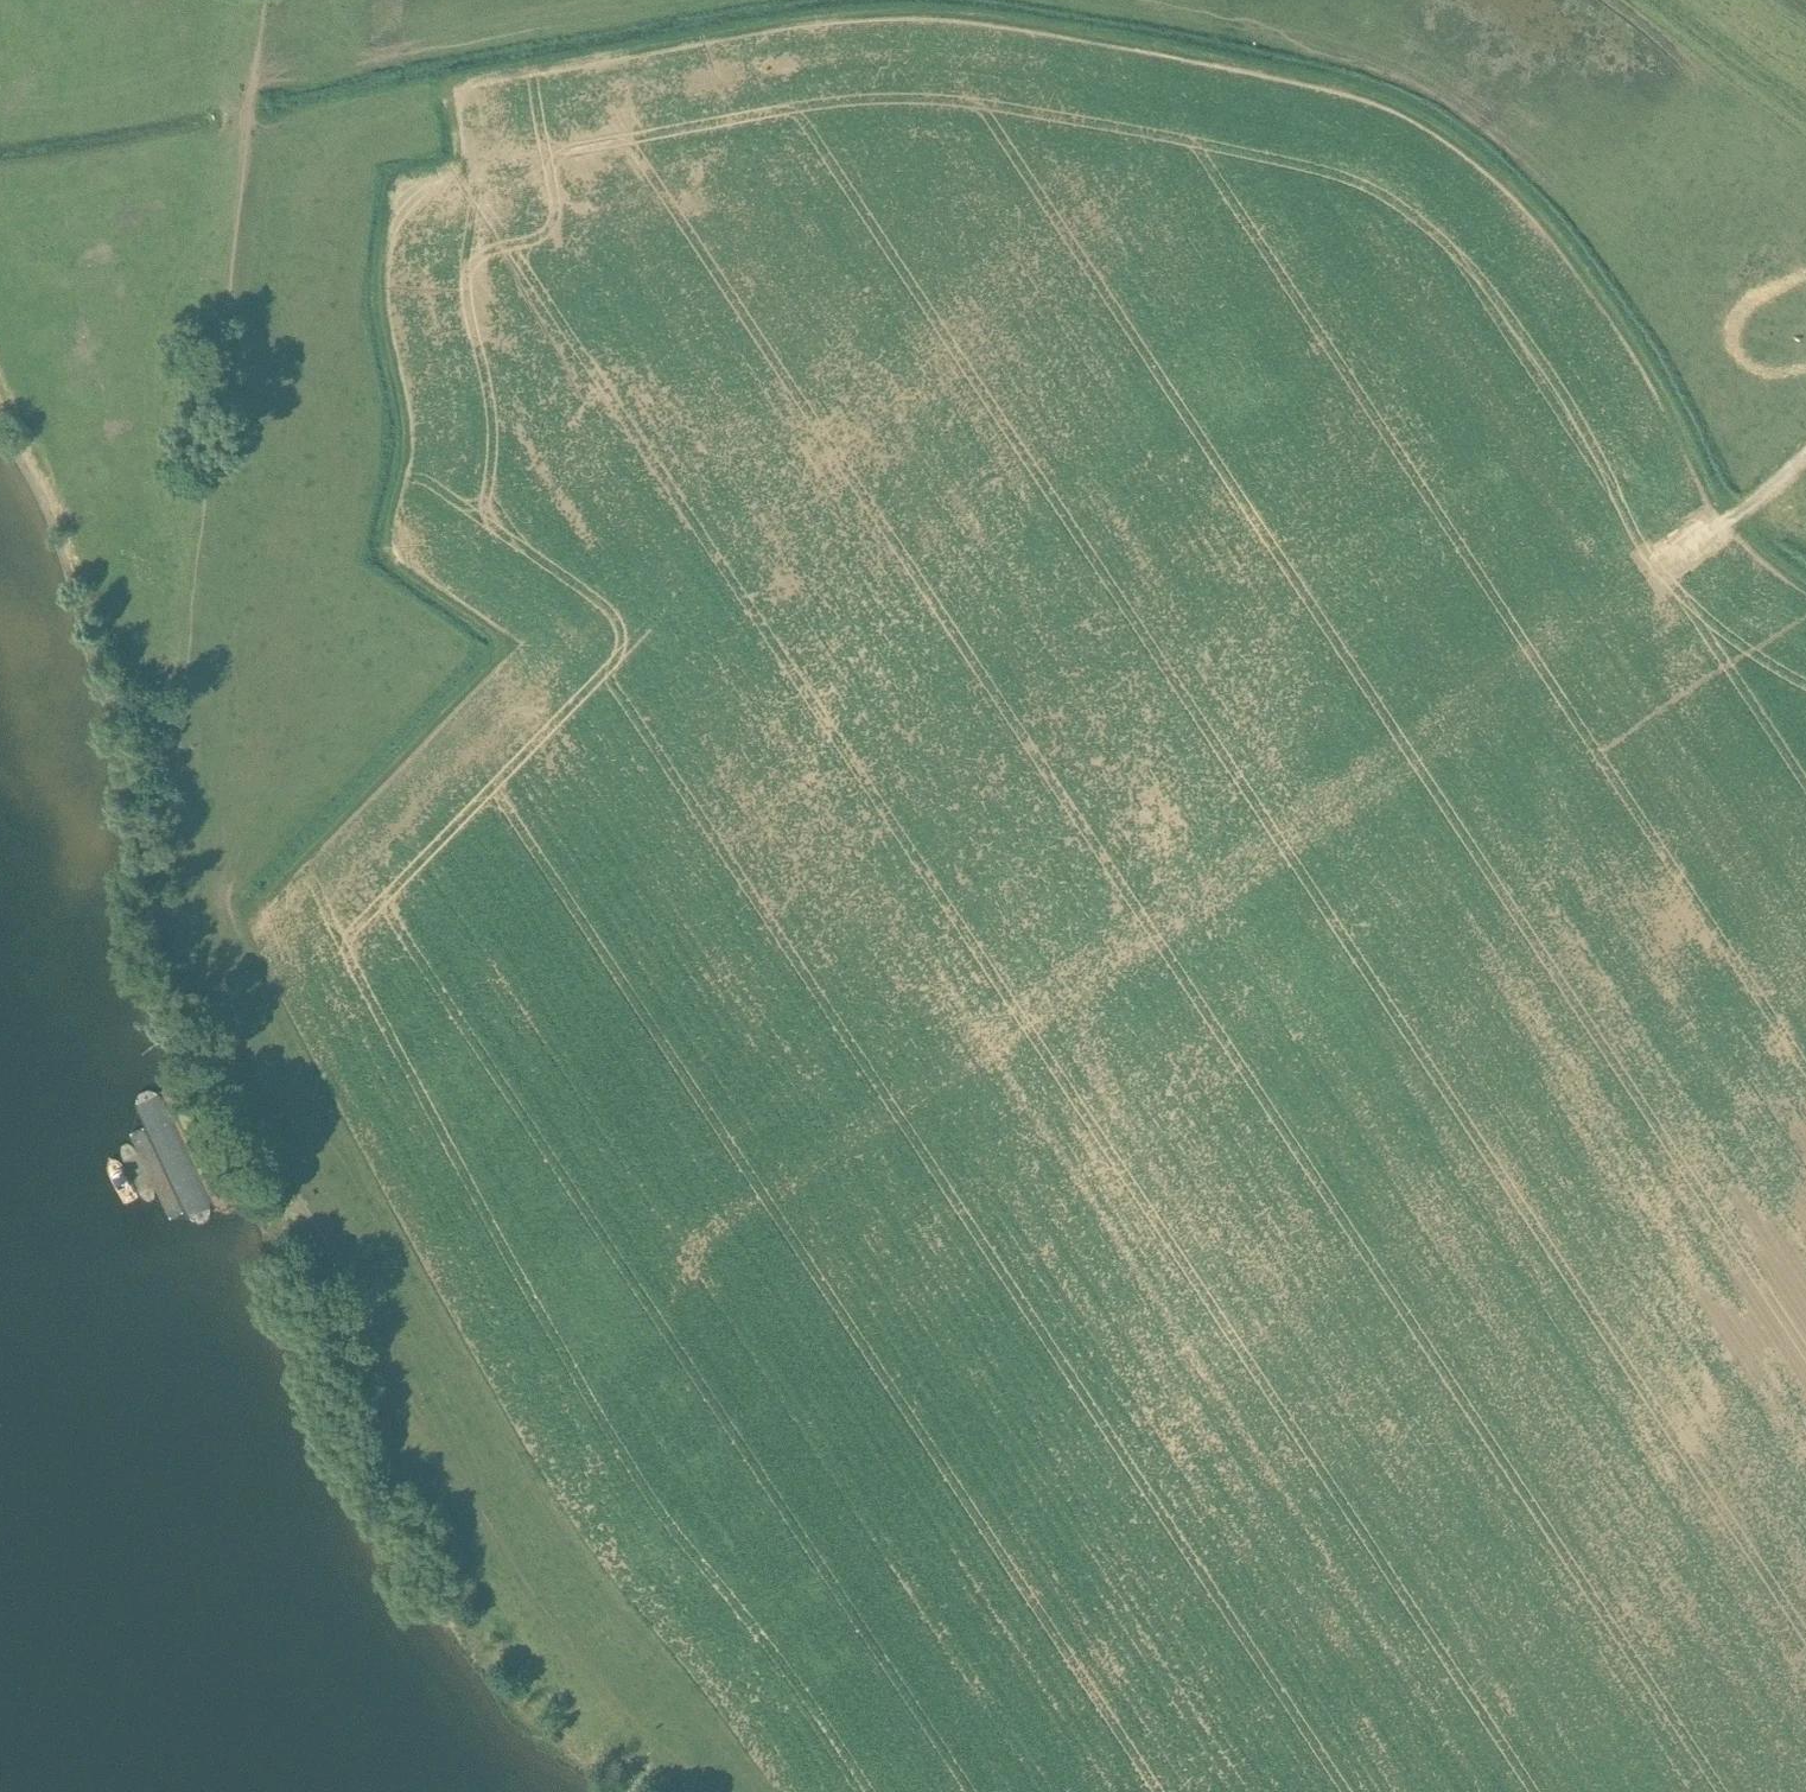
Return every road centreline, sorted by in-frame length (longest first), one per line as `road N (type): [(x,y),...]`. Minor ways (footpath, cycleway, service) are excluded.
road 1 (track): [(1805,454),(1657,569)]

